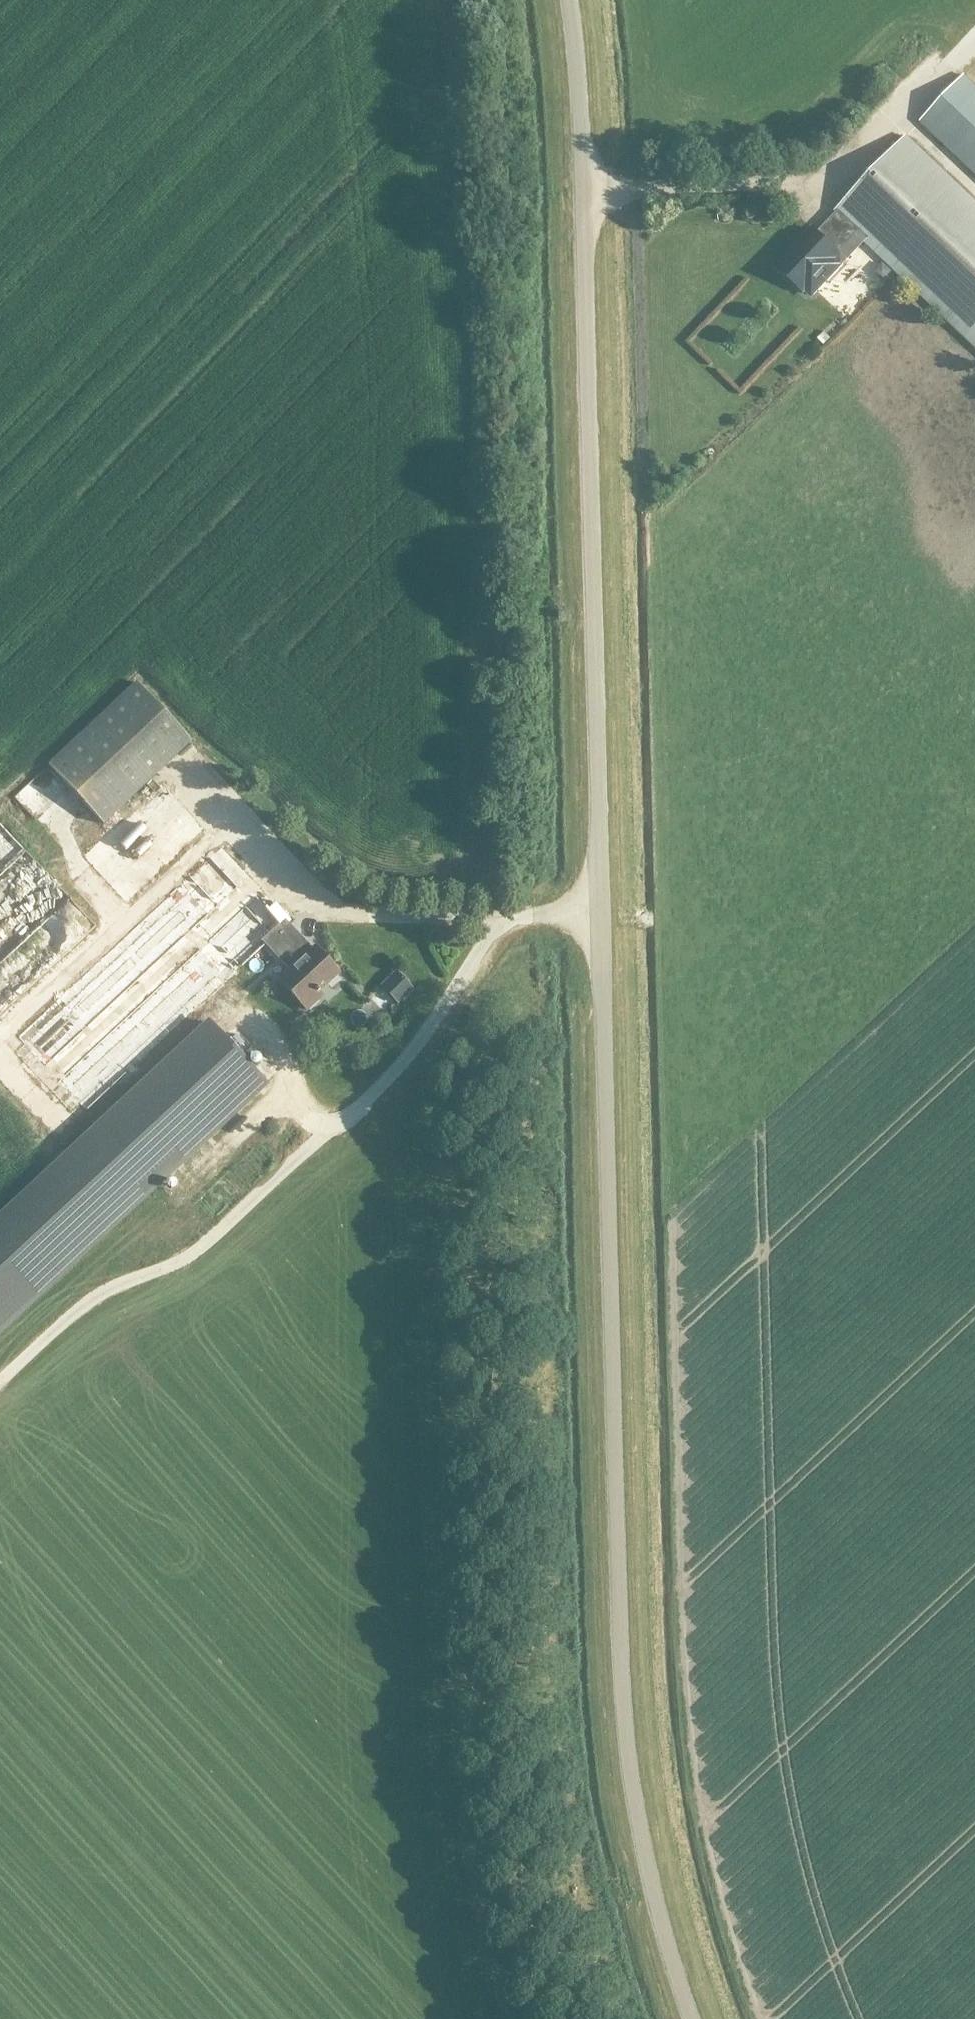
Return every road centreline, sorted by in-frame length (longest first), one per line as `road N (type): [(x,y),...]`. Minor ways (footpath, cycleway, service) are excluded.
road 1 (tertiary): [(696,2018),(628,1776),(617,1656),(582,190),(567,0)]

